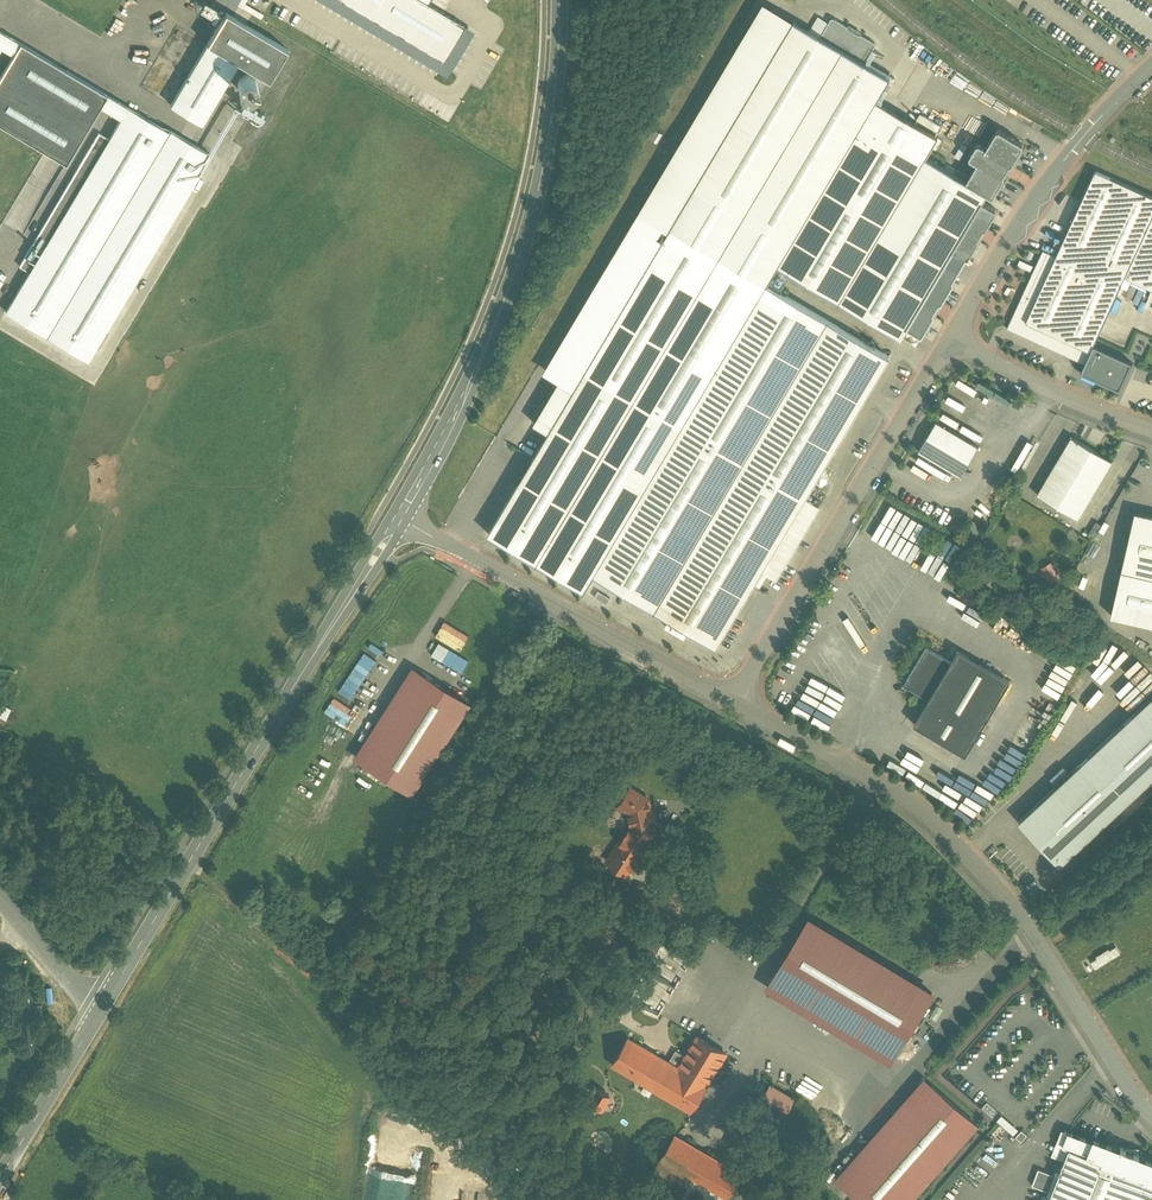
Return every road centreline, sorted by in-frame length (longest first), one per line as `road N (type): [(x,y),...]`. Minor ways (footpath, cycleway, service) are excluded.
road 1 (residential): [(735,702),(905,797),(943,827),(1032,935),(1151,1111)]
road 2 (secondary): [(396,516),(96,1015)]
road 3 (secondary): [(558,0),(544,162),(513,281),(453,422),(396,516)]
road 4 (track): [(918,1199),(994,1112),(924,1054),(1151,817)]
road 5 (residential): [(735,702),(957,328)]
road 6 (residential): [(396,516),(735,702)]
road 7 (residential): [(957,328),(1019,219),(1151,66)]
road 8 (residential): [(957,328),(1032,374),(1151,423)]
road 9 (secondary): [(96,1015),(0,1176)]
road 10 (residential): [(0,892),(96,1015)]

